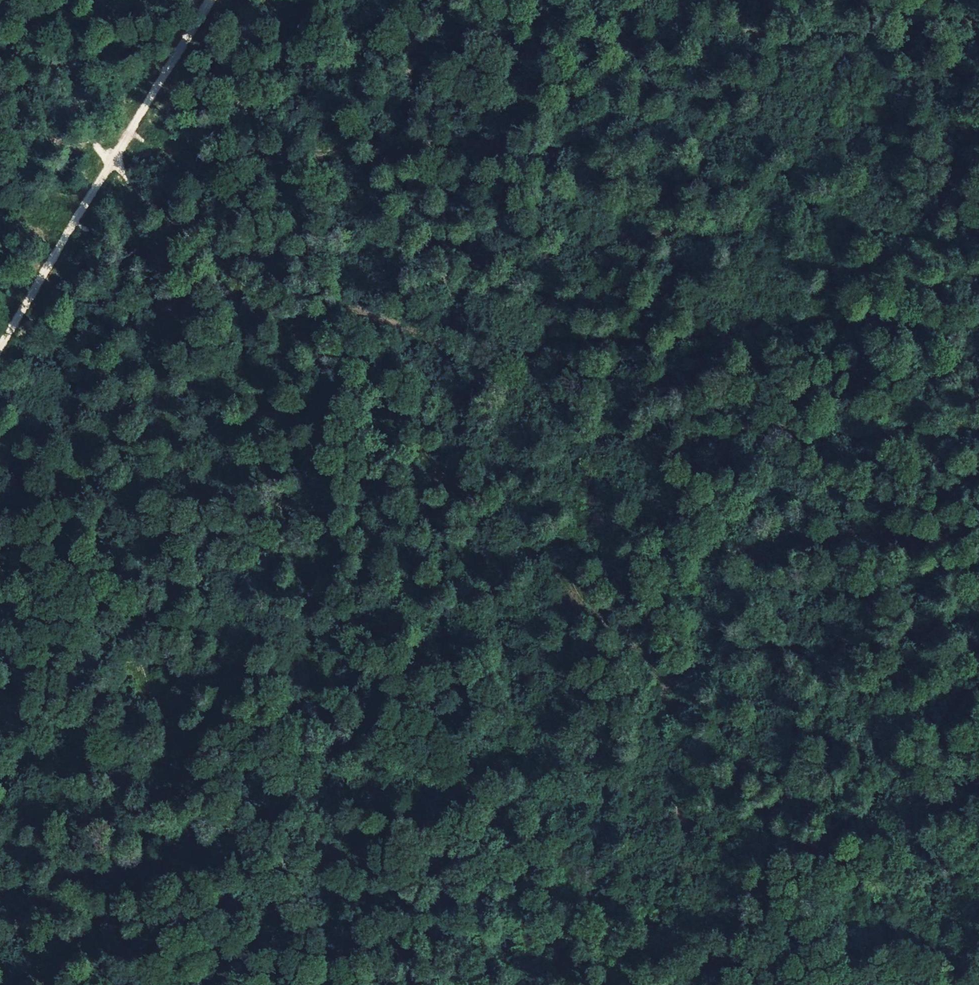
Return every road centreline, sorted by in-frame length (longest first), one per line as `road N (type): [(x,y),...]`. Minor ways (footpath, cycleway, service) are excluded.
road 1 (track): [(113,143),(0,339)]
road 2 (track): [(200,0),(113,143)]

